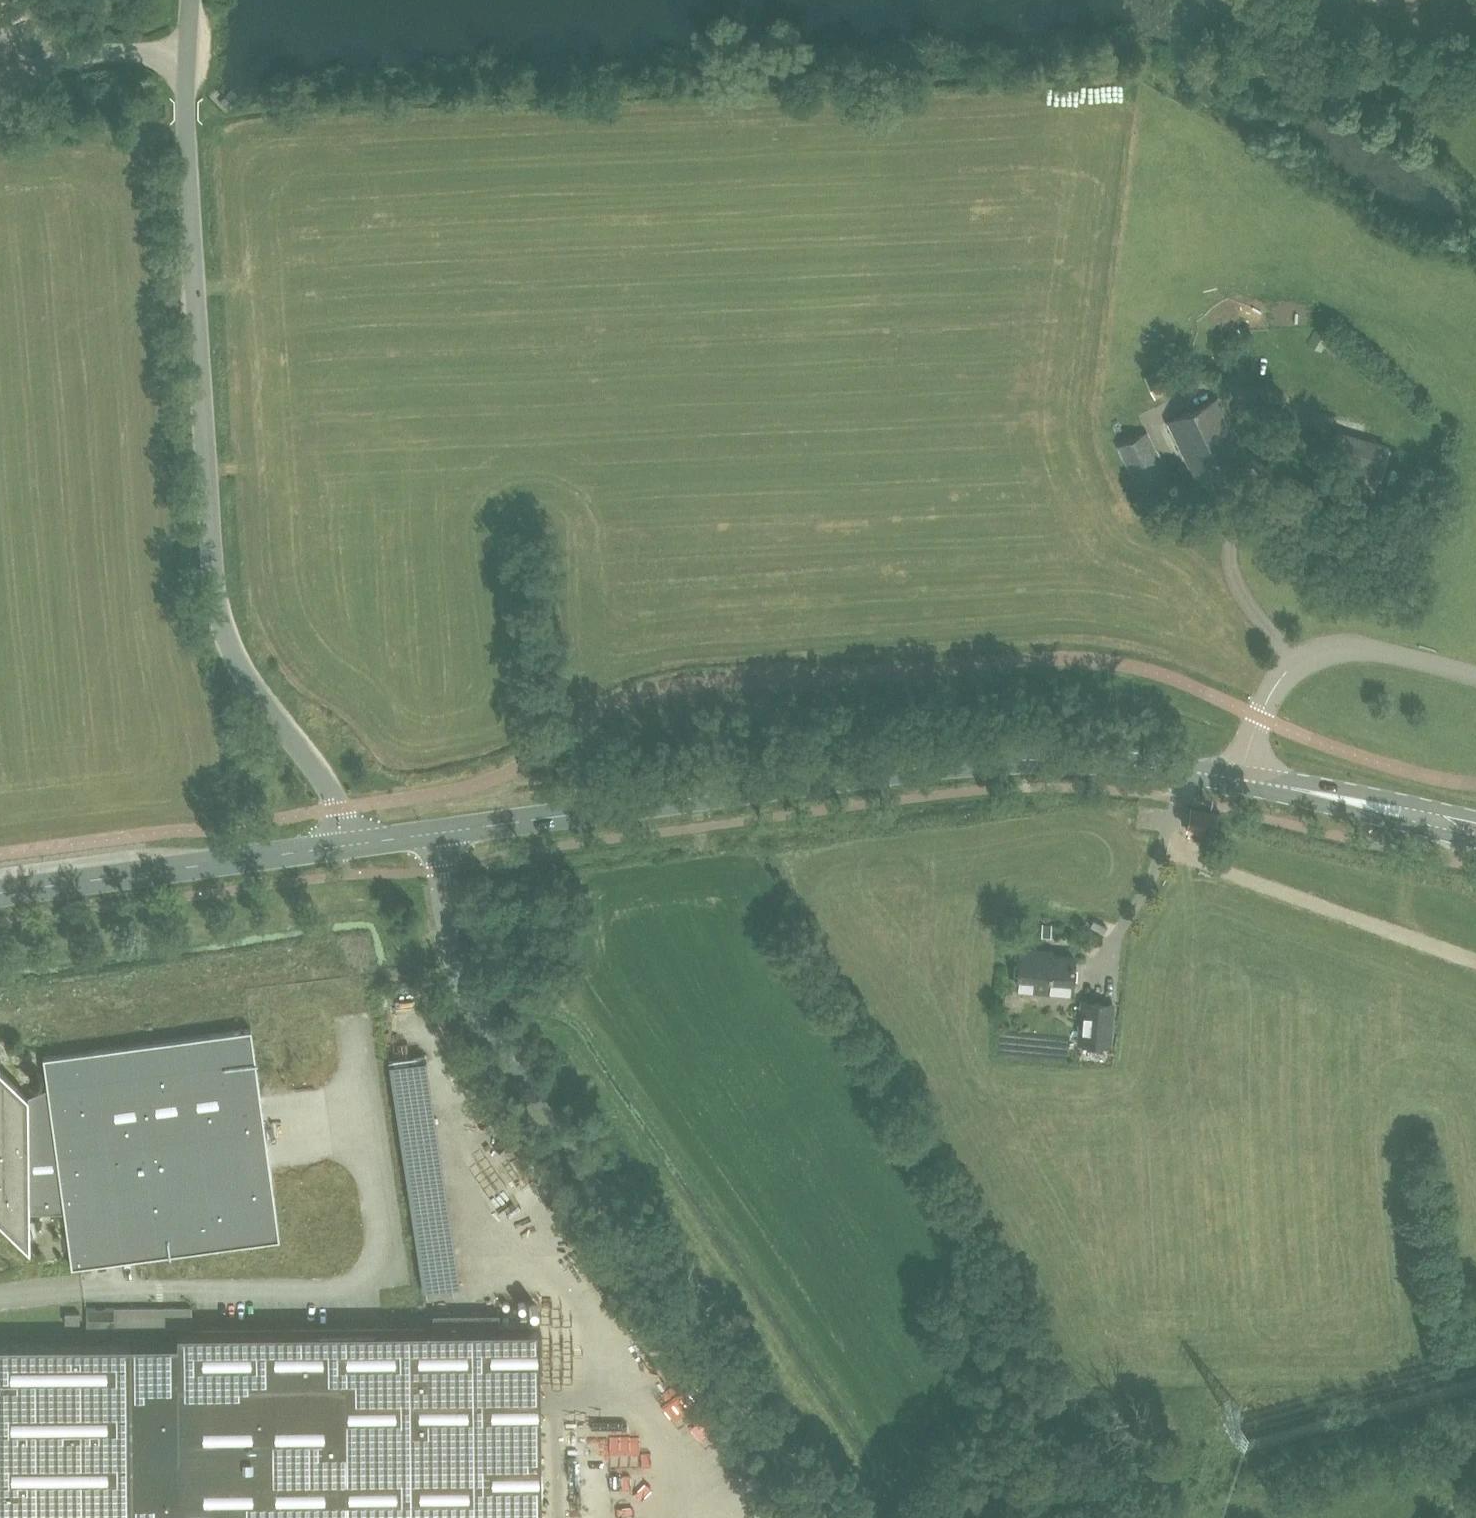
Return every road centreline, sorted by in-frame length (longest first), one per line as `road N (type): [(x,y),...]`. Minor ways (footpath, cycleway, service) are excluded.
road 1 (tertiary): [(433,835),(950,764),(1053,758),(1238,779),(1416,816)]
road 2 (tertiary): [(343,847),(335,809),(236,656),(217,606),(184,99),(189,0)]
road 3 (unclassified): [(835,1517),(459,976),(433,835)]
road 4 (tertiary): [(0,892),(343,847)]

